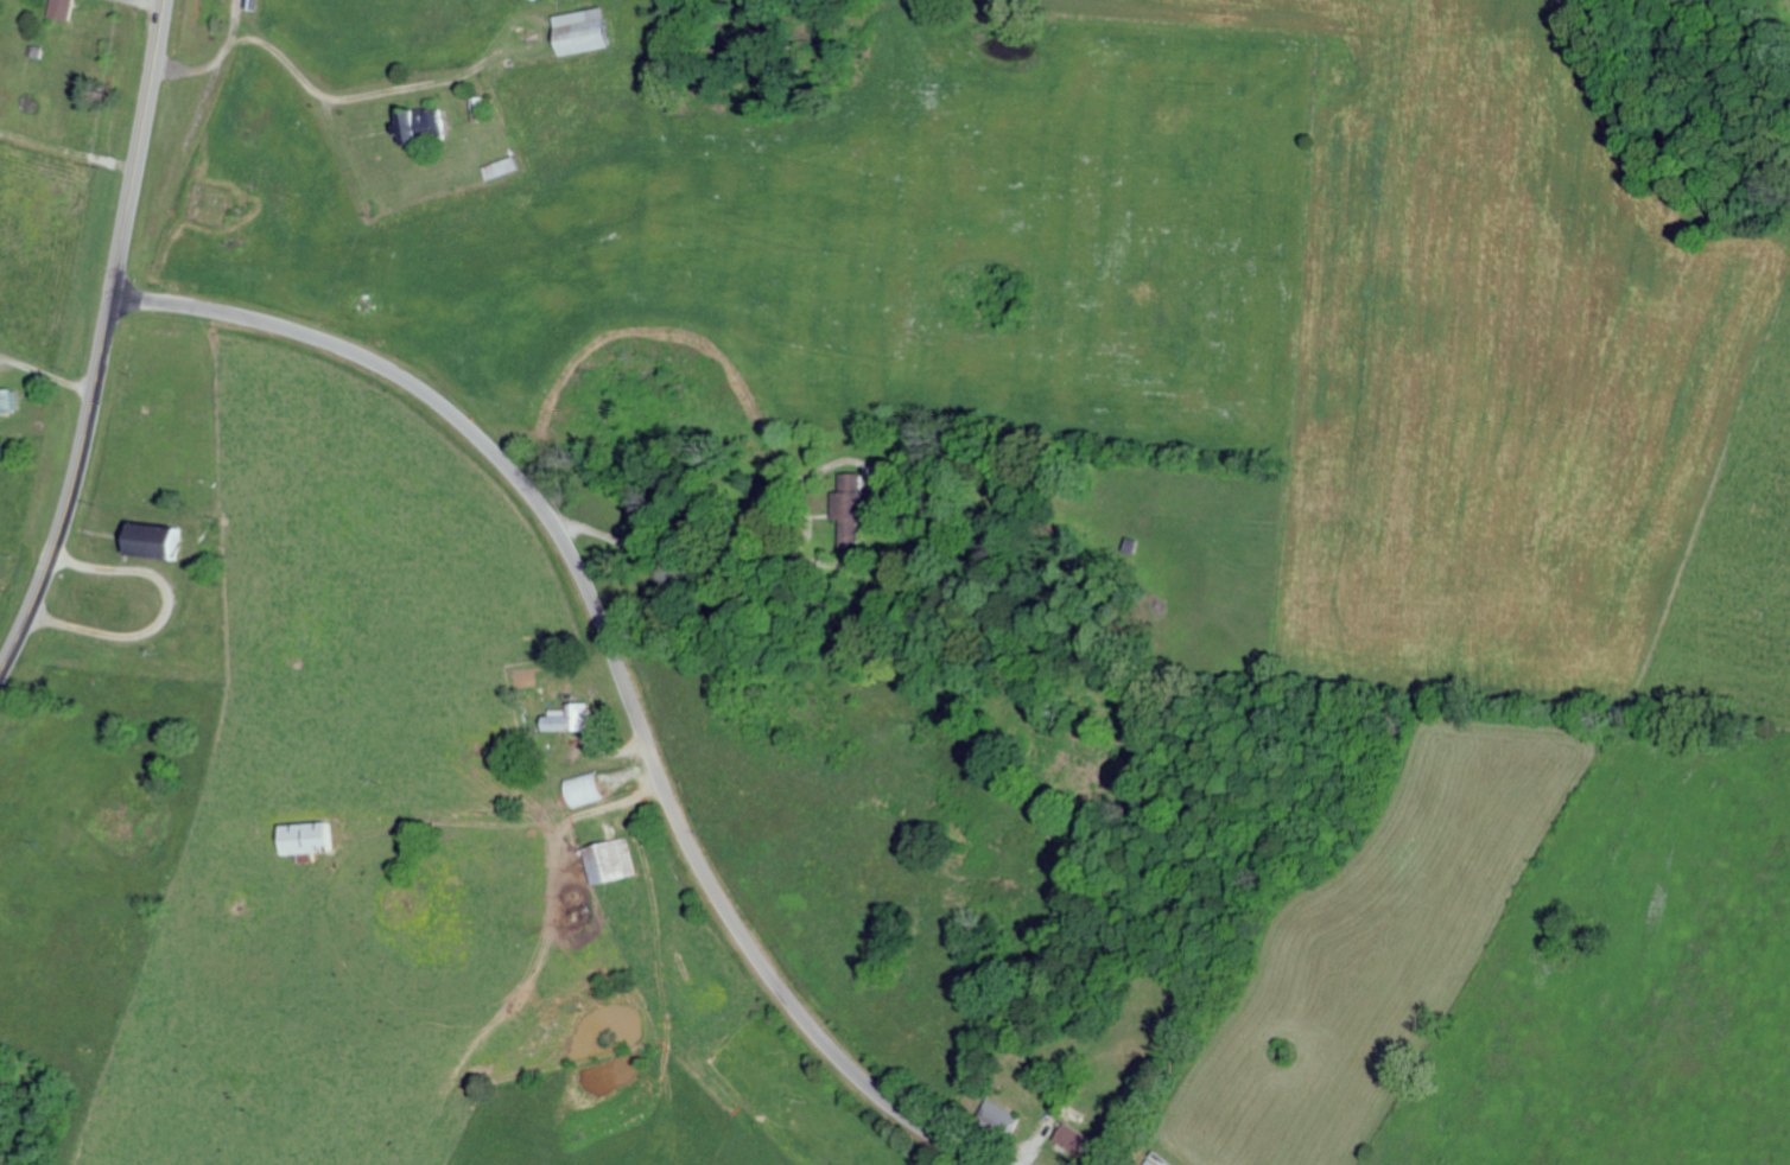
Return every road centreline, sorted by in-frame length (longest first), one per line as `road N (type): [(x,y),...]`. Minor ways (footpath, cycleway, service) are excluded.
road 1 (tertiary): [(985,1164),(872,1093),(758,963),(684,836),(577,571),(526,489),(484,445),(394,374),(317,338),(221,311),(113,294)]
road 2 (primary): [(0,668),(72,485),(165,0)]
road 3 (residential): [(133,183),(0,186)]

